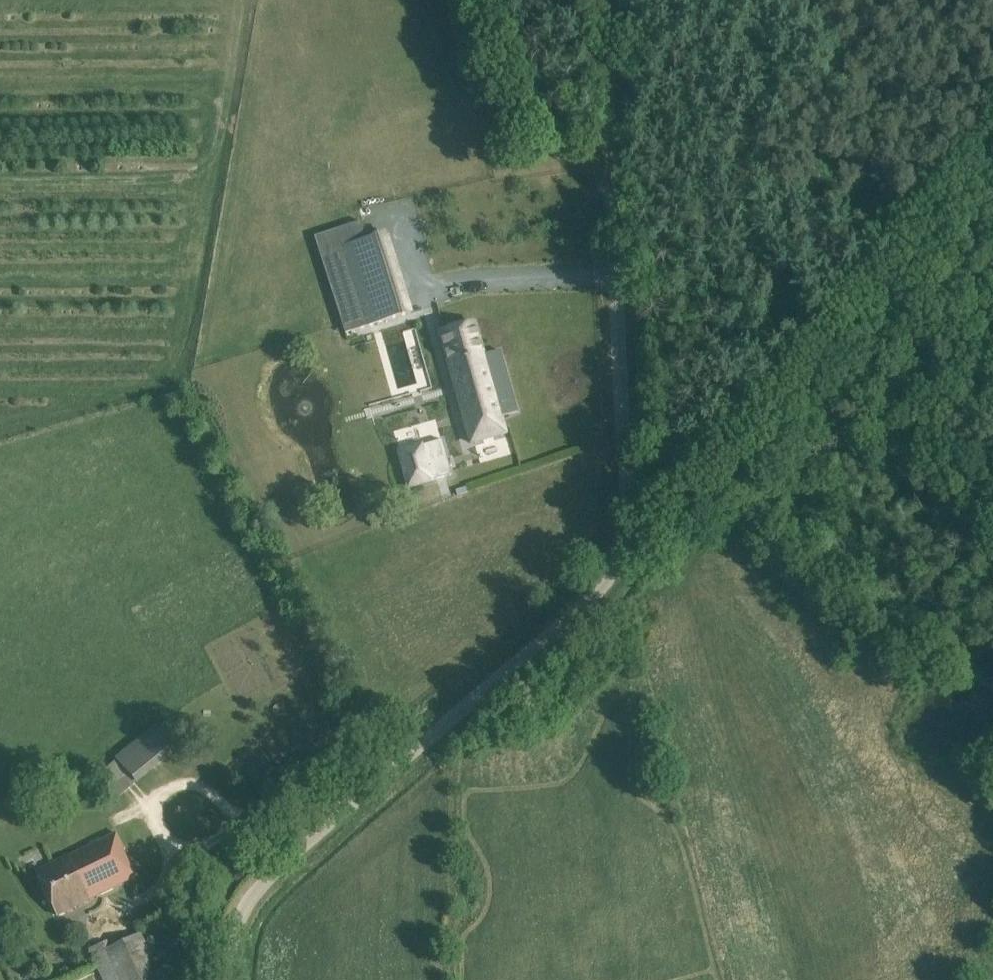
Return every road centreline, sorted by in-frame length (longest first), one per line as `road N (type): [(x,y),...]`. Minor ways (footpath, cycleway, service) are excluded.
road 1 (unclassified): [(226,979),(245,904),(270,873),(588,601),(620,550),(627,482),(603,0)]

